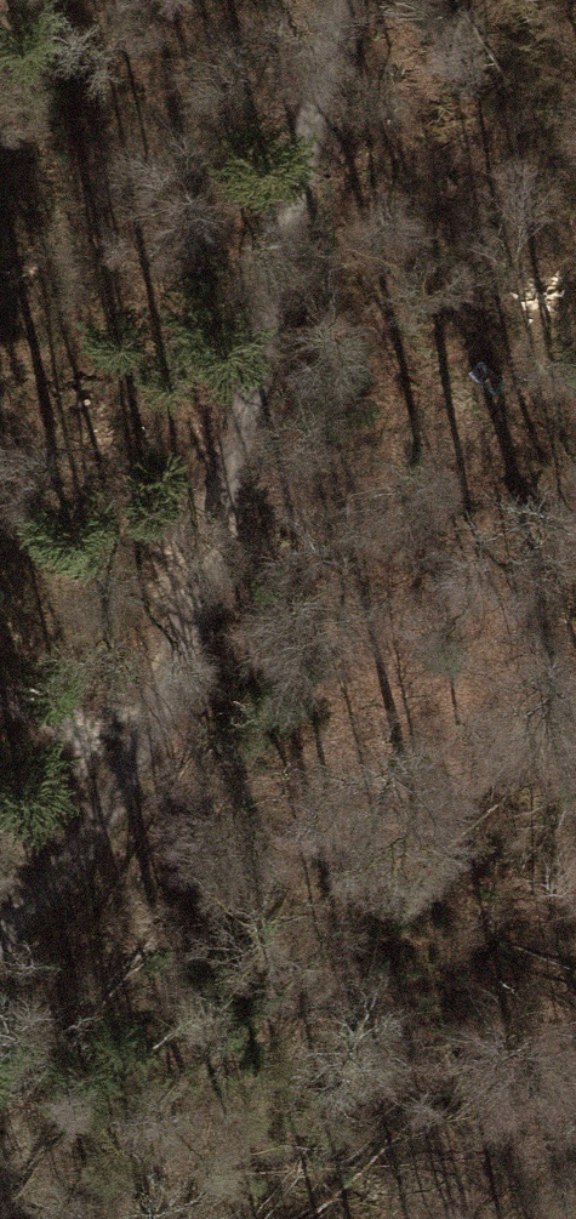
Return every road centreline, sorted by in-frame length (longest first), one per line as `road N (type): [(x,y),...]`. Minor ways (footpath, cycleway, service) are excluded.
road 1 (track): [(0,940),(60,885),(126,782),(213,555),(342,0)]
road 2 (track): [(126,782),(311,1027),(382,1108),(518,1218)]
road 3 (track): [(575,522),(293,225)]

